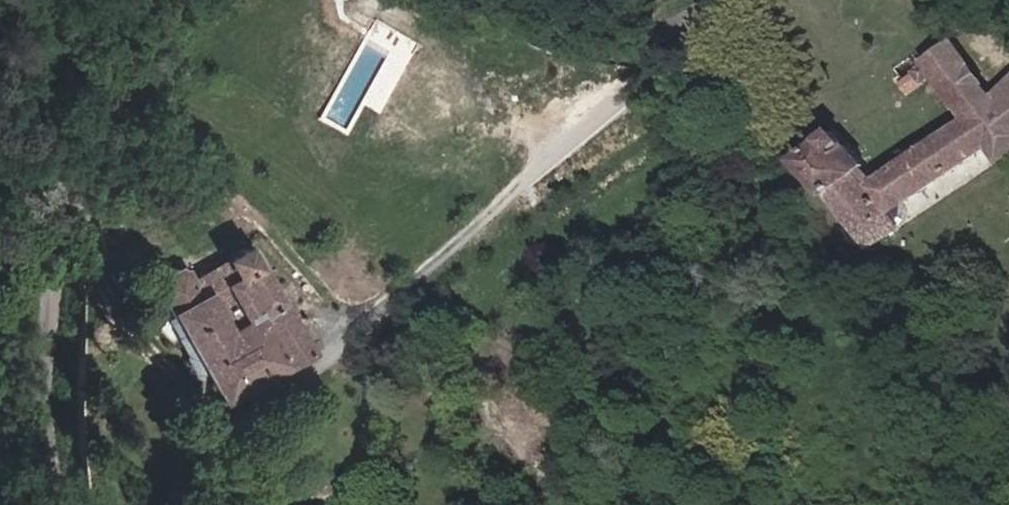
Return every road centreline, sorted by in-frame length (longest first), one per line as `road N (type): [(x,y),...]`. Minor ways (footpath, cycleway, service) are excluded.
road 1 (unclassified): [(131,0),(70,269),(60,351),(69,504)]
road 2 (track): [(680,33),(416,279),(331,331)]
road 3 (unclassified): [(730,0),(680,33),(572,53),(485,0)]

